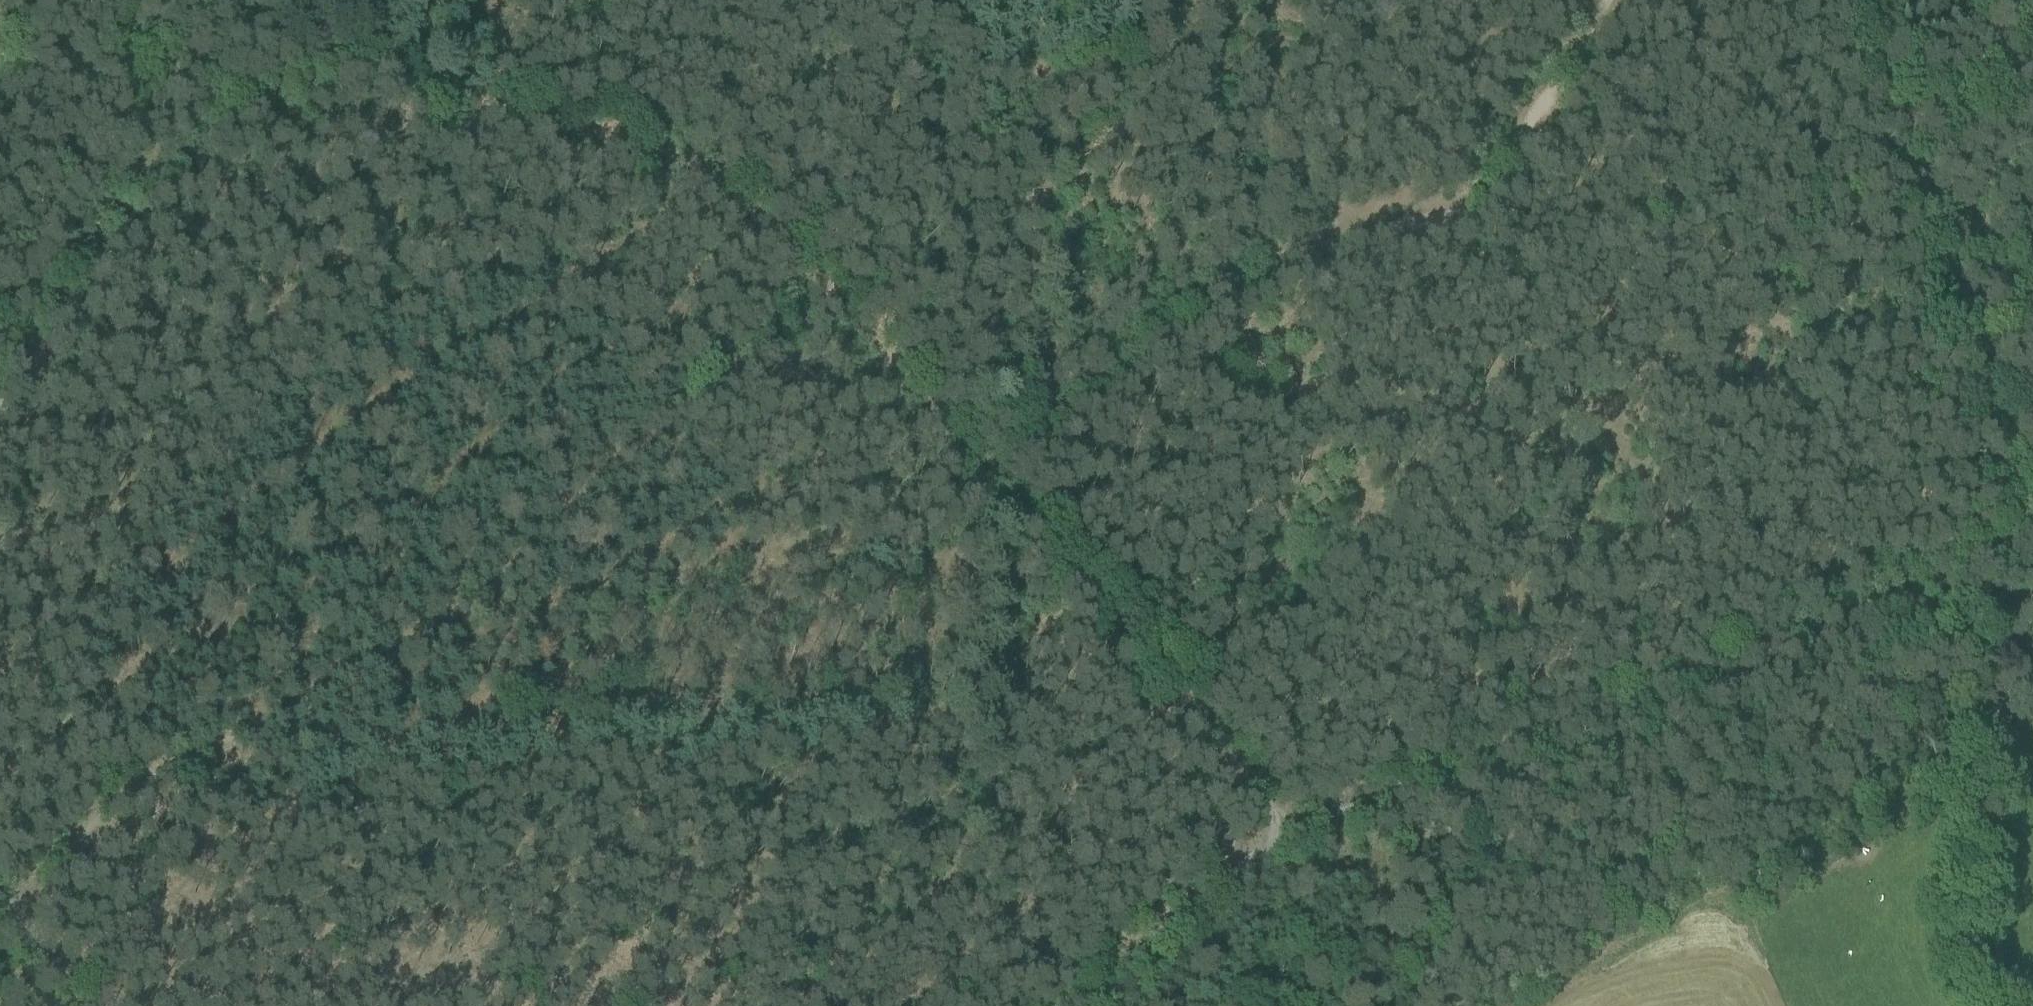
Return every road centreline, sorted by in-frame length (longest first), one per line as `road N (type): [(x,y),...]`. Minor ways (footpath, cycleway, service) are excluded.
road 1 (track): [(1285,831),(1631,698),(1985,539),(2013,517),(2024,480),(1870,0)]
road 2 (track): [(1285,831),(1065,1005)]
road 3 (track): [(0,905),(84,1005)]

